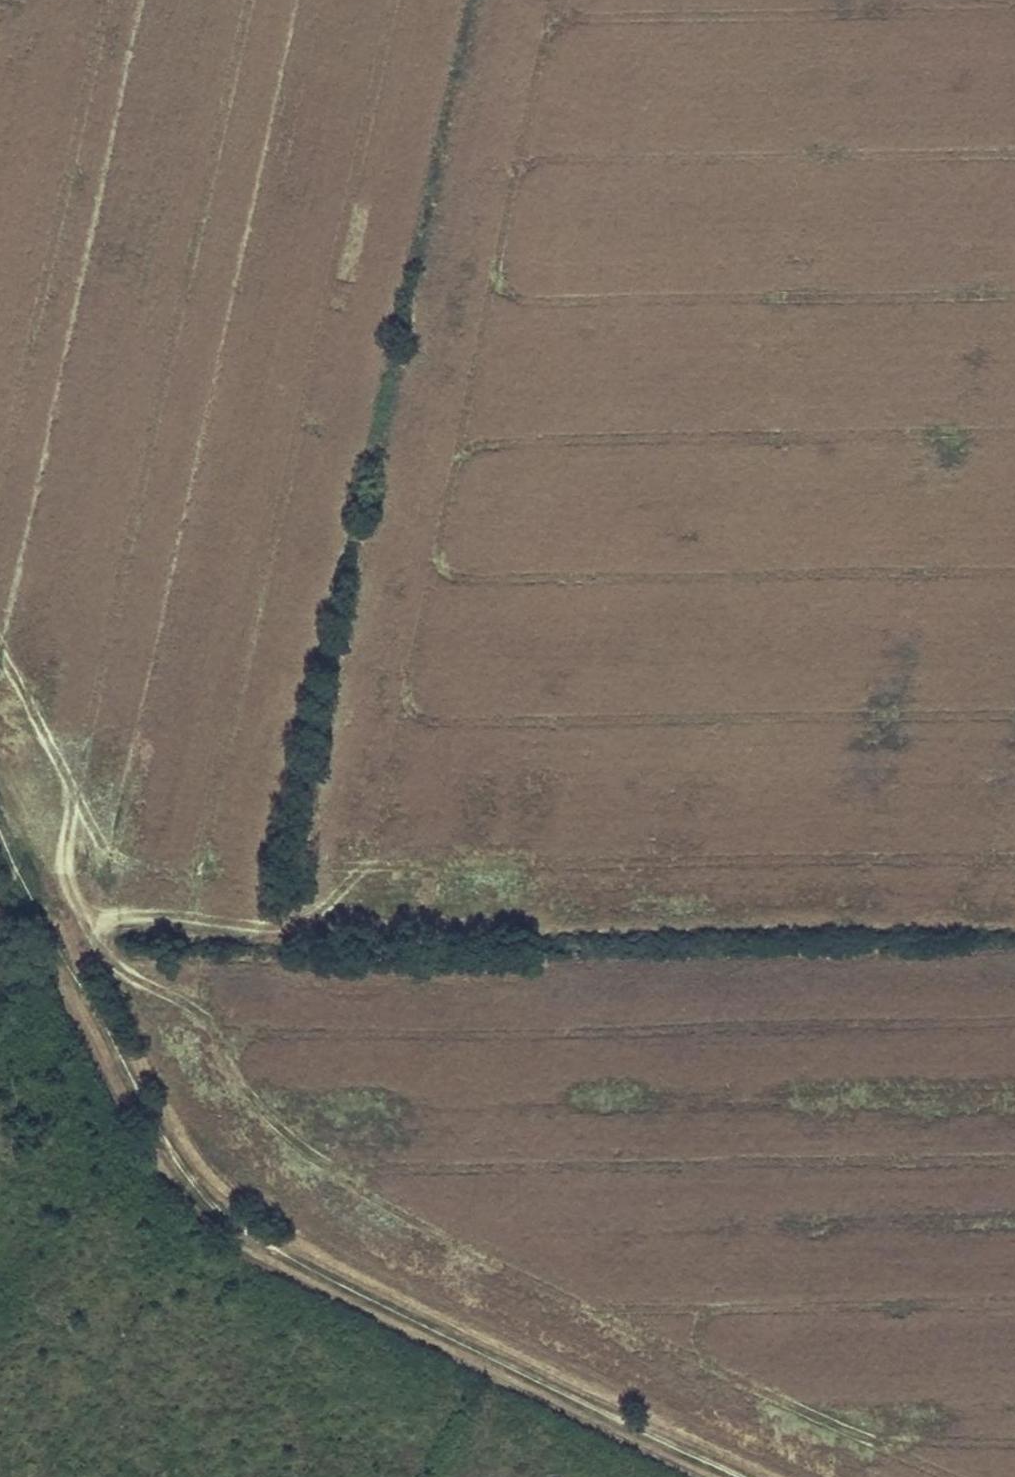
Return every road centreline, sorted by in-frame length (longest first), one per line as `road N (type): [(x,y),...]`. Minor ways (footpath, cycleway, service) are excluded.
road 1 (track): [(0,838),(161,1136),(190,1184),(228,1220),(272,1250),(739,1476)]

